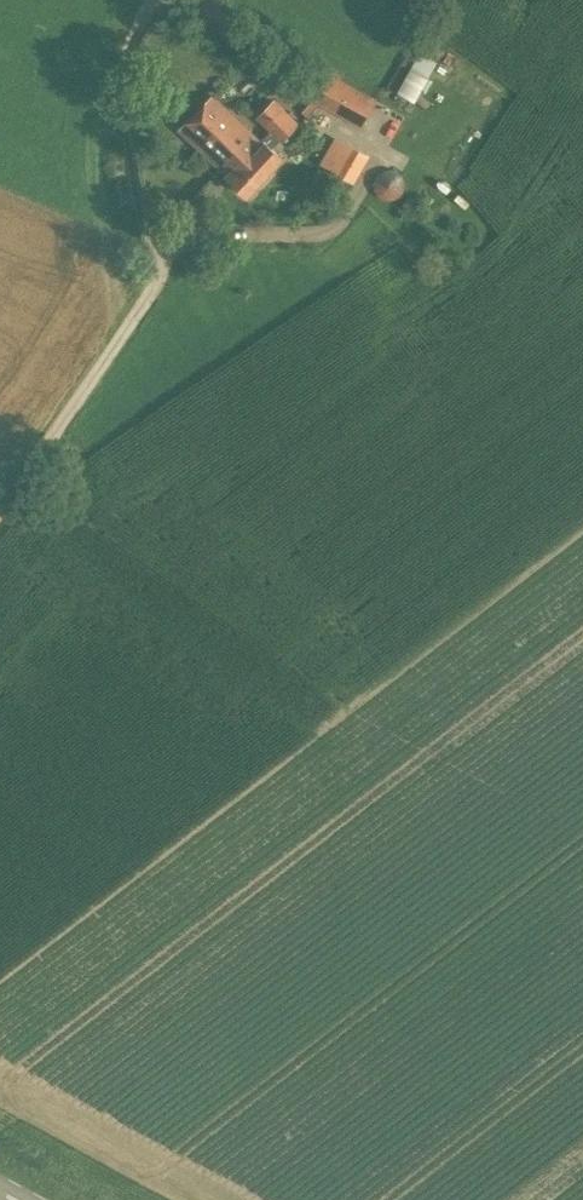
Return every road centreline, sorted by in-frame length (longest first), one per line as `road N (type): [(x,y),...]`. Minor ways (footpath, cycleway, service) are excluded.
road 1 (track): [(0,507),(173,238),(145,186),(132,69),(156,0)]

